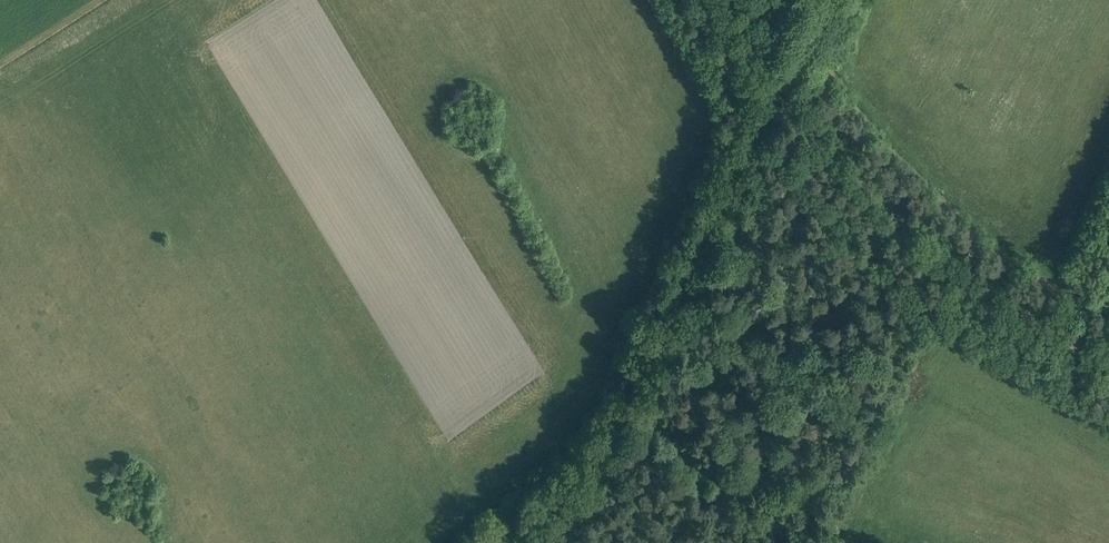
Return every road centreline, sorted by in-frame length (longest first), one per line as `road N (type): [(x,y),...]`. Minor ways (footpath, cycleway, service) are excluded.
road 1 (track): [(567,542),(819,0)]
road 2 (tertiary): [(1108,365),(969,278),(874,193),(824,133),(738,0)]
road 3 (track): [(814,542),(747,495),(652,445),(602,461)]

